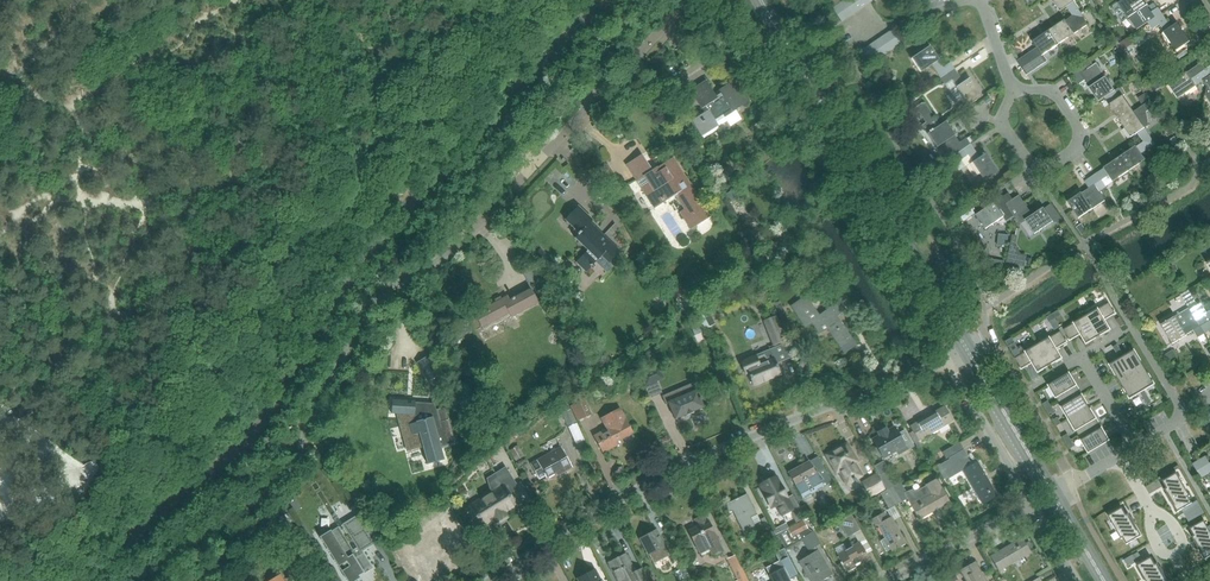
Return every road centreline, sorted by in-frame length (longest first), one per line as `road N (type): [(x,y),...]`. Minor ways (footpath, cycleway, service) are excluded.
road 1 (unclassified): [(78,580),(234,452),(393,235),(489,121)]
road 2 (residential): [(147,580),(258,491),(363,322),(534,164)]
road 3 (residential): [(501,580),(683,472),(946,362)]
road 4 (tertiary): [(968,349),(764,6)]
road 5 (residential): [(534,164),(674,18)]
road 6 (residential): [(1062,104),(1077,126),(1077,147),(1036,175),(1007,135),(1014,90)]
road 7 (residential): [(968,349),(988,337),(1071,483)]
road 8 (tertiary): [(1051,494),(968,349)]
road 9 (residential): [(946,362),(1030,506)]
road 10 (unclassified): [(489,121),(603,0)]
road 11 (residential): [(890,580),(1030,506)]

